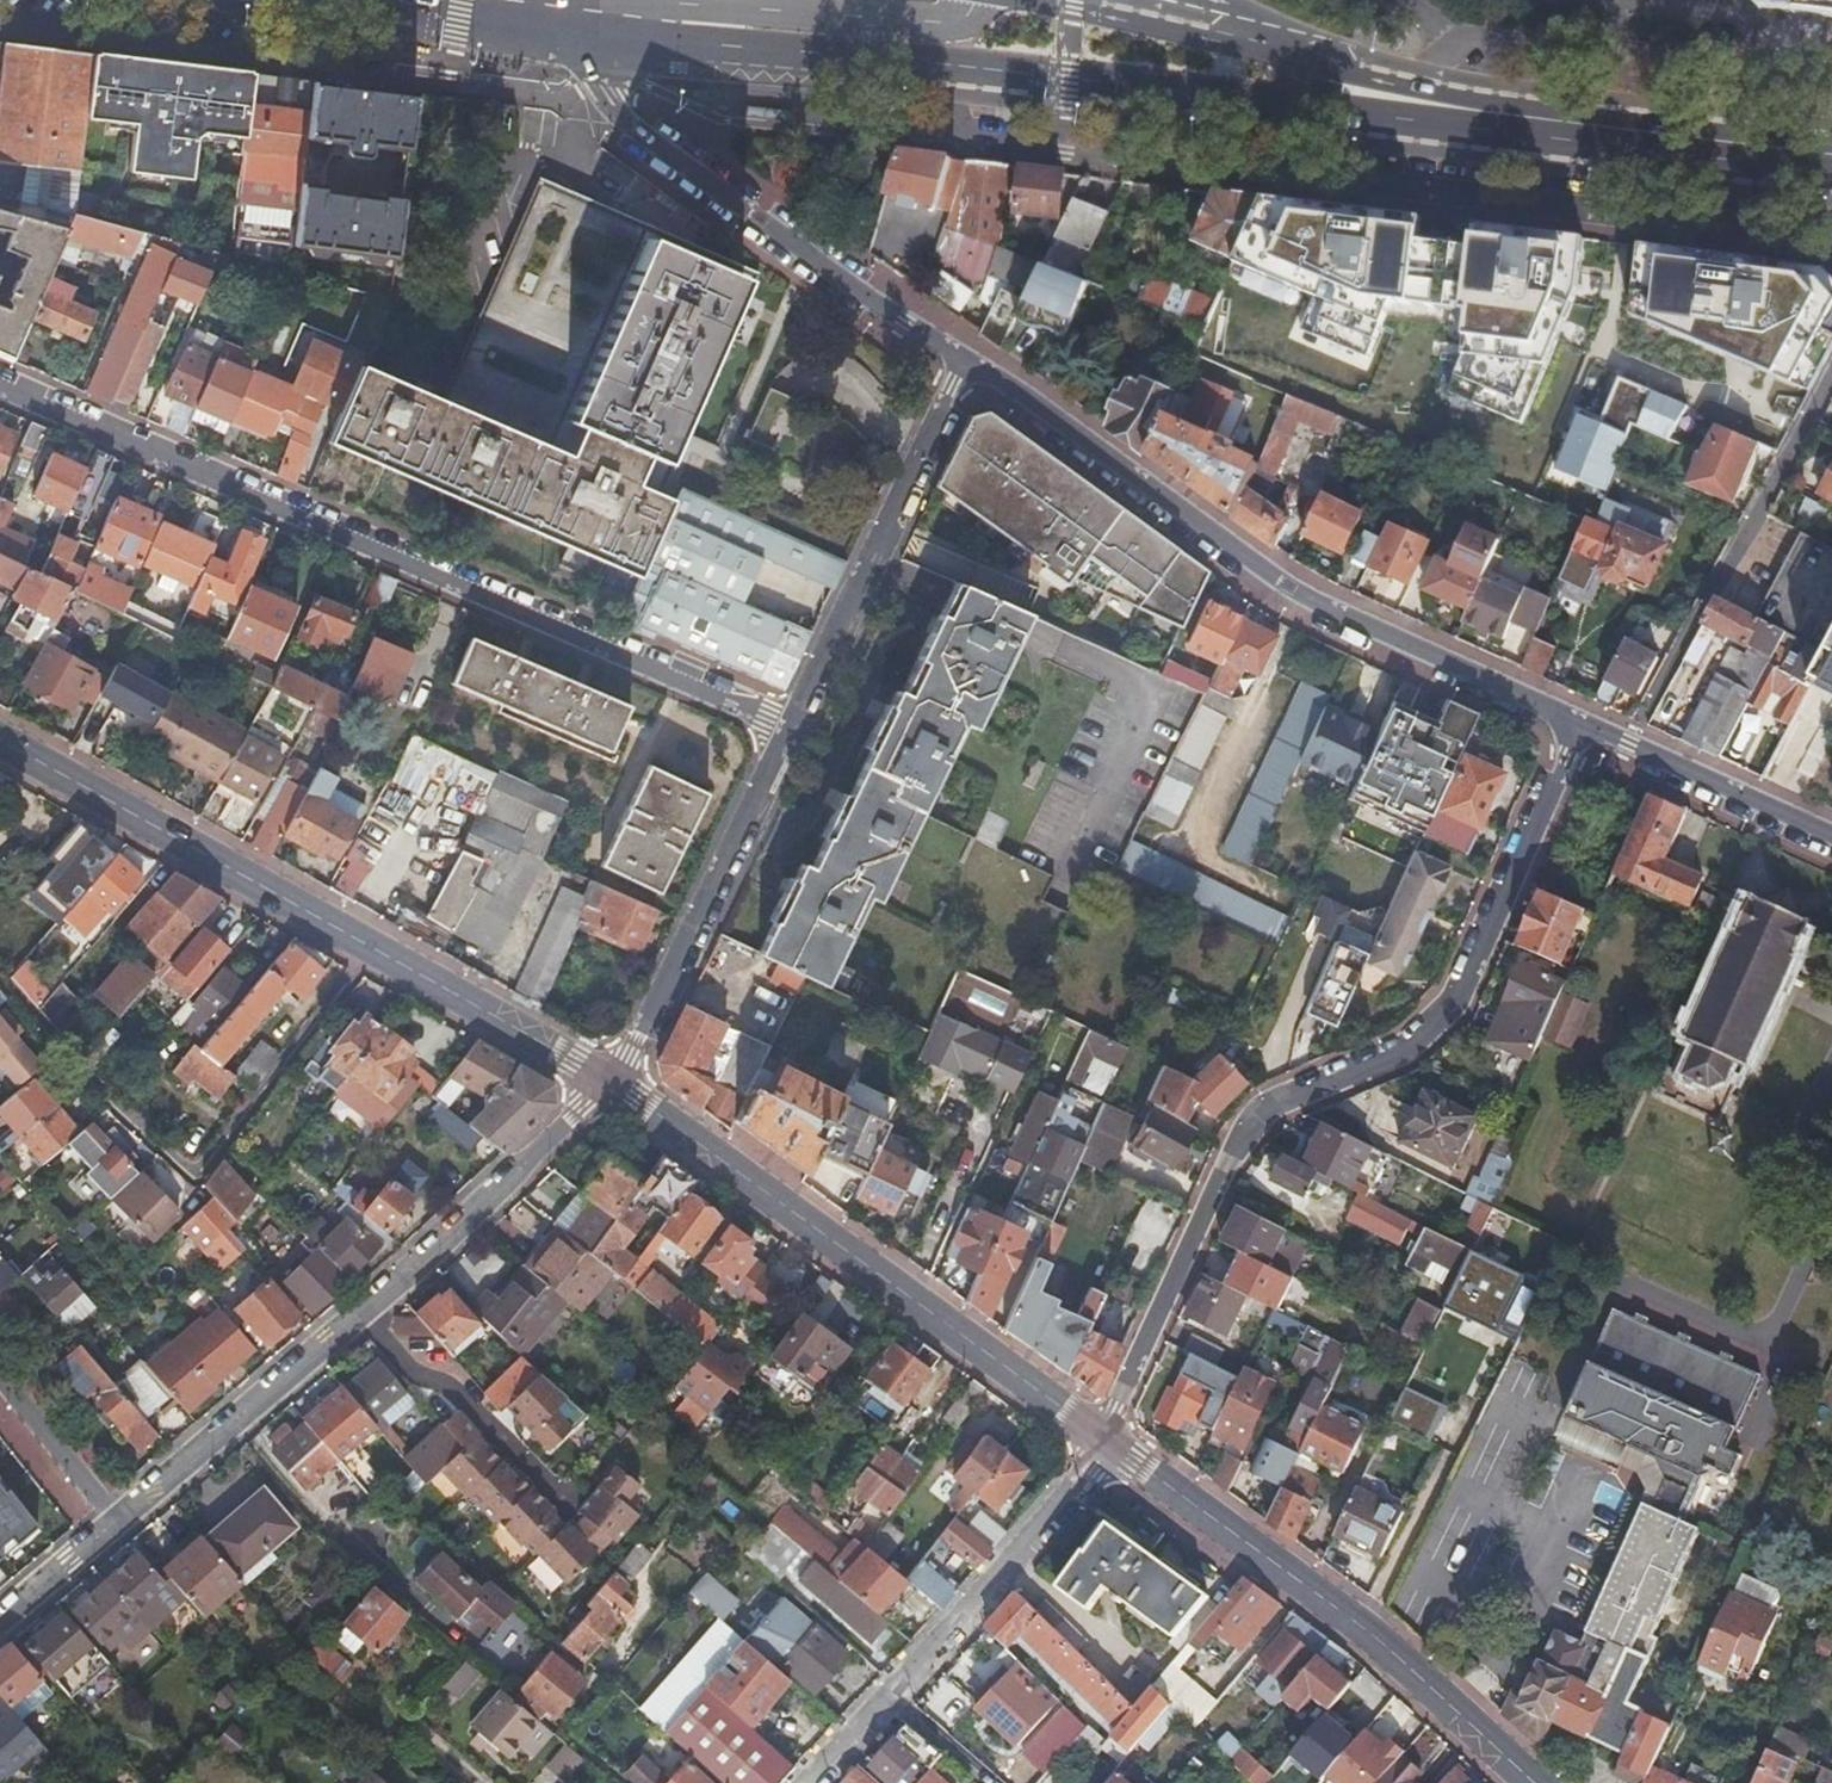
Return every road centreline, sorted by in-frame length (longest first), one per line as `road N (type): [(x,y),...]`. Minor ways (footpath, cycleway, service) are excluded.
road 1 (residential): [(948,75),(976,142),(1831,245)]
road 2 (residential): [(1575,727),(1467,988),(1446,1019),(1384,1067),(1275,1107),(1225,1167),(1114,1412),(1112,1444)]
road 3 (residential): [(793,729),(0,385)]
road 4 (tertiary): [(966,363),(1304,600),(1575,727)]
road 5 (residential): [(611,1082),(333,1339),(113,1526)]
road 6 (residential): [(611,1082),(1112,1444)]
road 7 (residential): [(0,978),(191,1180),(365,944)]
road 8 (primary): [(948,75),(1450,127),(1507,112)]
road 9 (residential): [(1112,1444),(1372,1632),(1534,1782)]
road 10 (tertiary): [(573,33),(643,130),(966,363)]
road 11 (residential): [(0,15),(380,69),(430,16)]
road 12 (primary): [(573,33),(621,12),(688,4),(934,23),(970,16),(986,0)]
road 13 (residential): [(1623,751),(1831,383)]
road 14 (residential): [(0,739),(365,944)]
road 15 (residential): [(793,729),(966,363)]
road 16 (residential): [(611,1082),(632,1058),(793,729)]
road 17 (primary): [(573,33),(948,75)]
road 18 (residential): [(881,1700),(1112,1444)]
road 19 (primary): [(1831,153),(1507,112)]
road 20 (residential): [(365,944),(611,1082)]
road 21 (primary): [(1507,112),(1430,83),(1264,42)]
road 22 (tertiary): [(1623,751),(1831,846)]
road 23 (primary): [(1264,42),(1080,0)]
road 24 (residential): [(113,1526),(0,1384)]
road 25 (residential): [(113,1526),(0,1621)]
road 26 (primary): [(430,16),(573,33)]
road 27 (residential): [(881,1700),(977,1782)]

